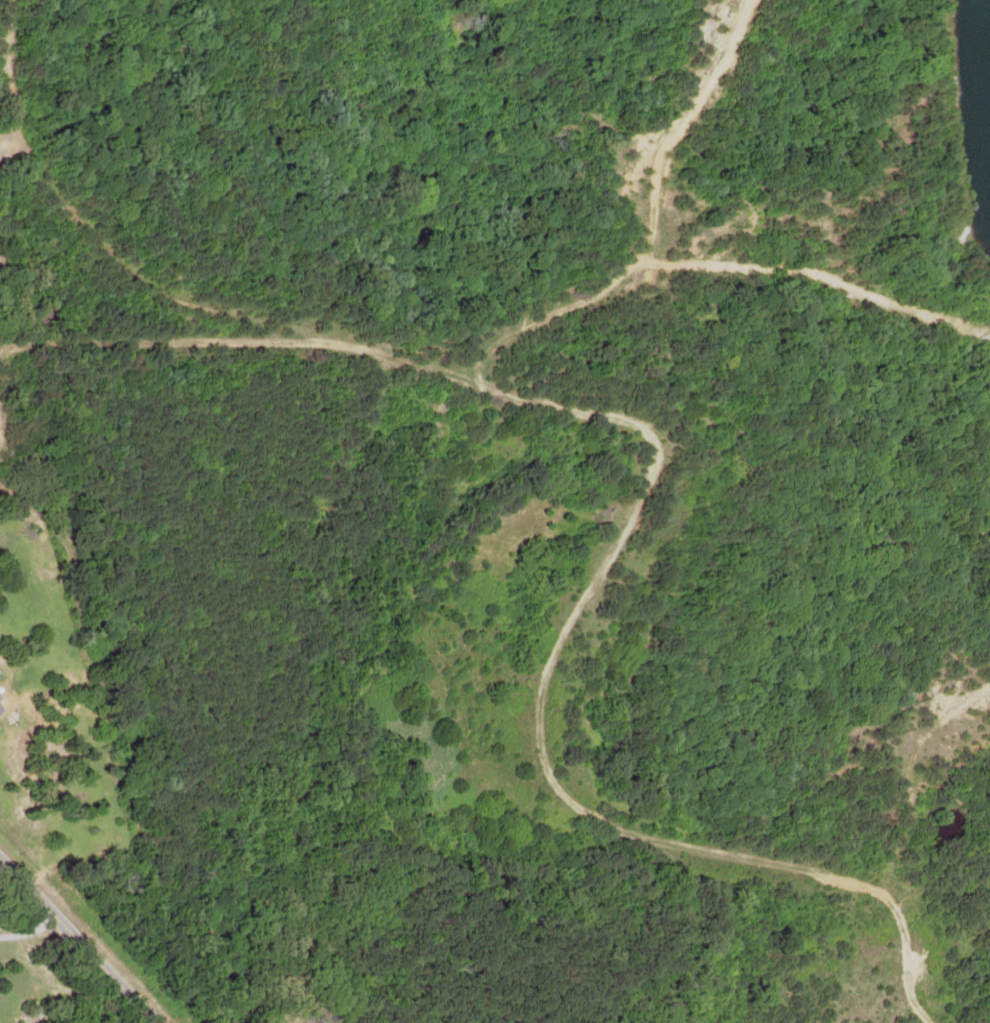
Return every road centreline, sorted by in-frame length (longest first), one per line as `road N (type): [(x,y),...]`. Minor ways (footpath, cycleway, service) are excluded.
road 1 (residential): [(159,1022),(0,860)]

